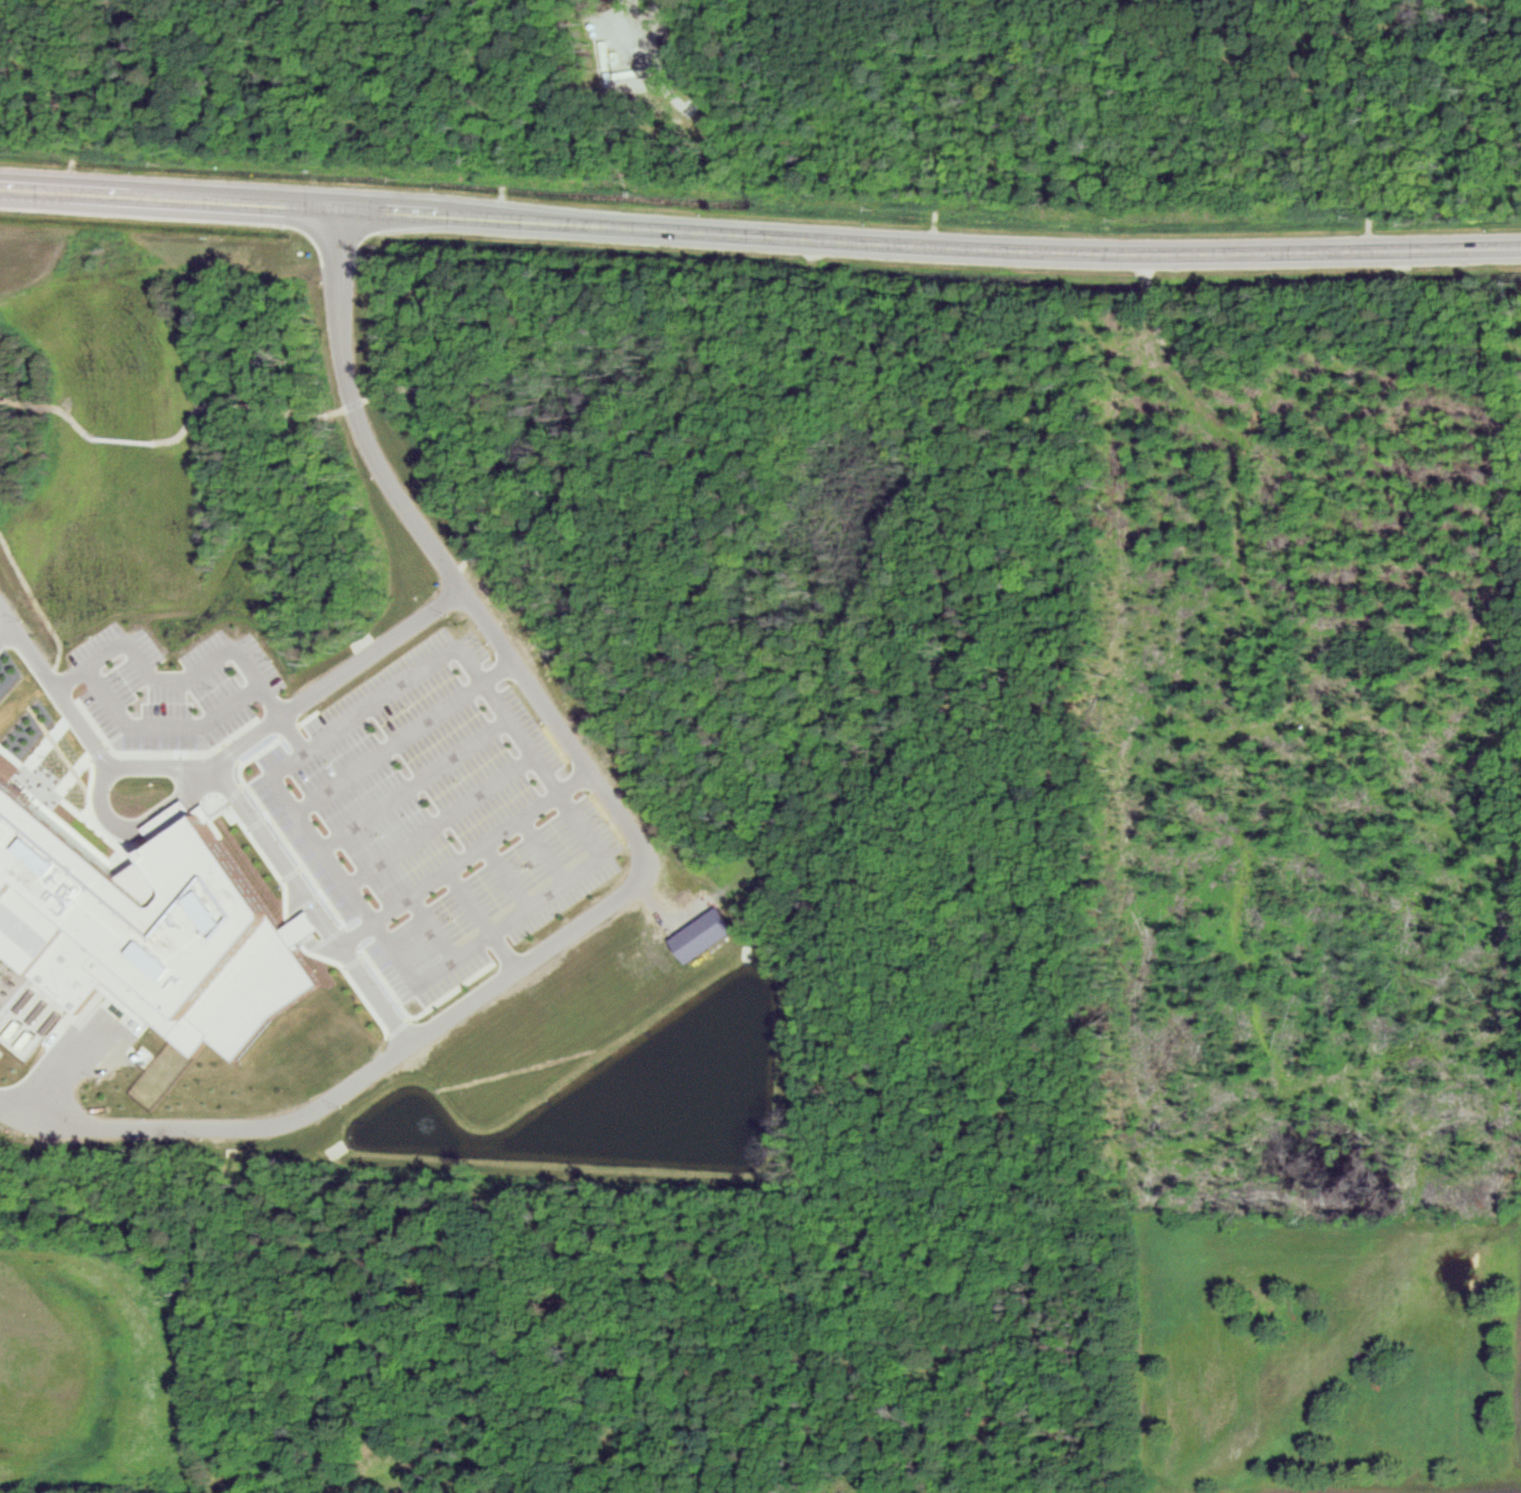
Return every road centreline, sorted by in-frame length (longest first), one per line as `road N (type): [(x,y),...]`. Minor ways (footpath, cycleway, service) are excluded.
road 1 (tertiary): [(1520,244),(1076,251),(0,186)]

